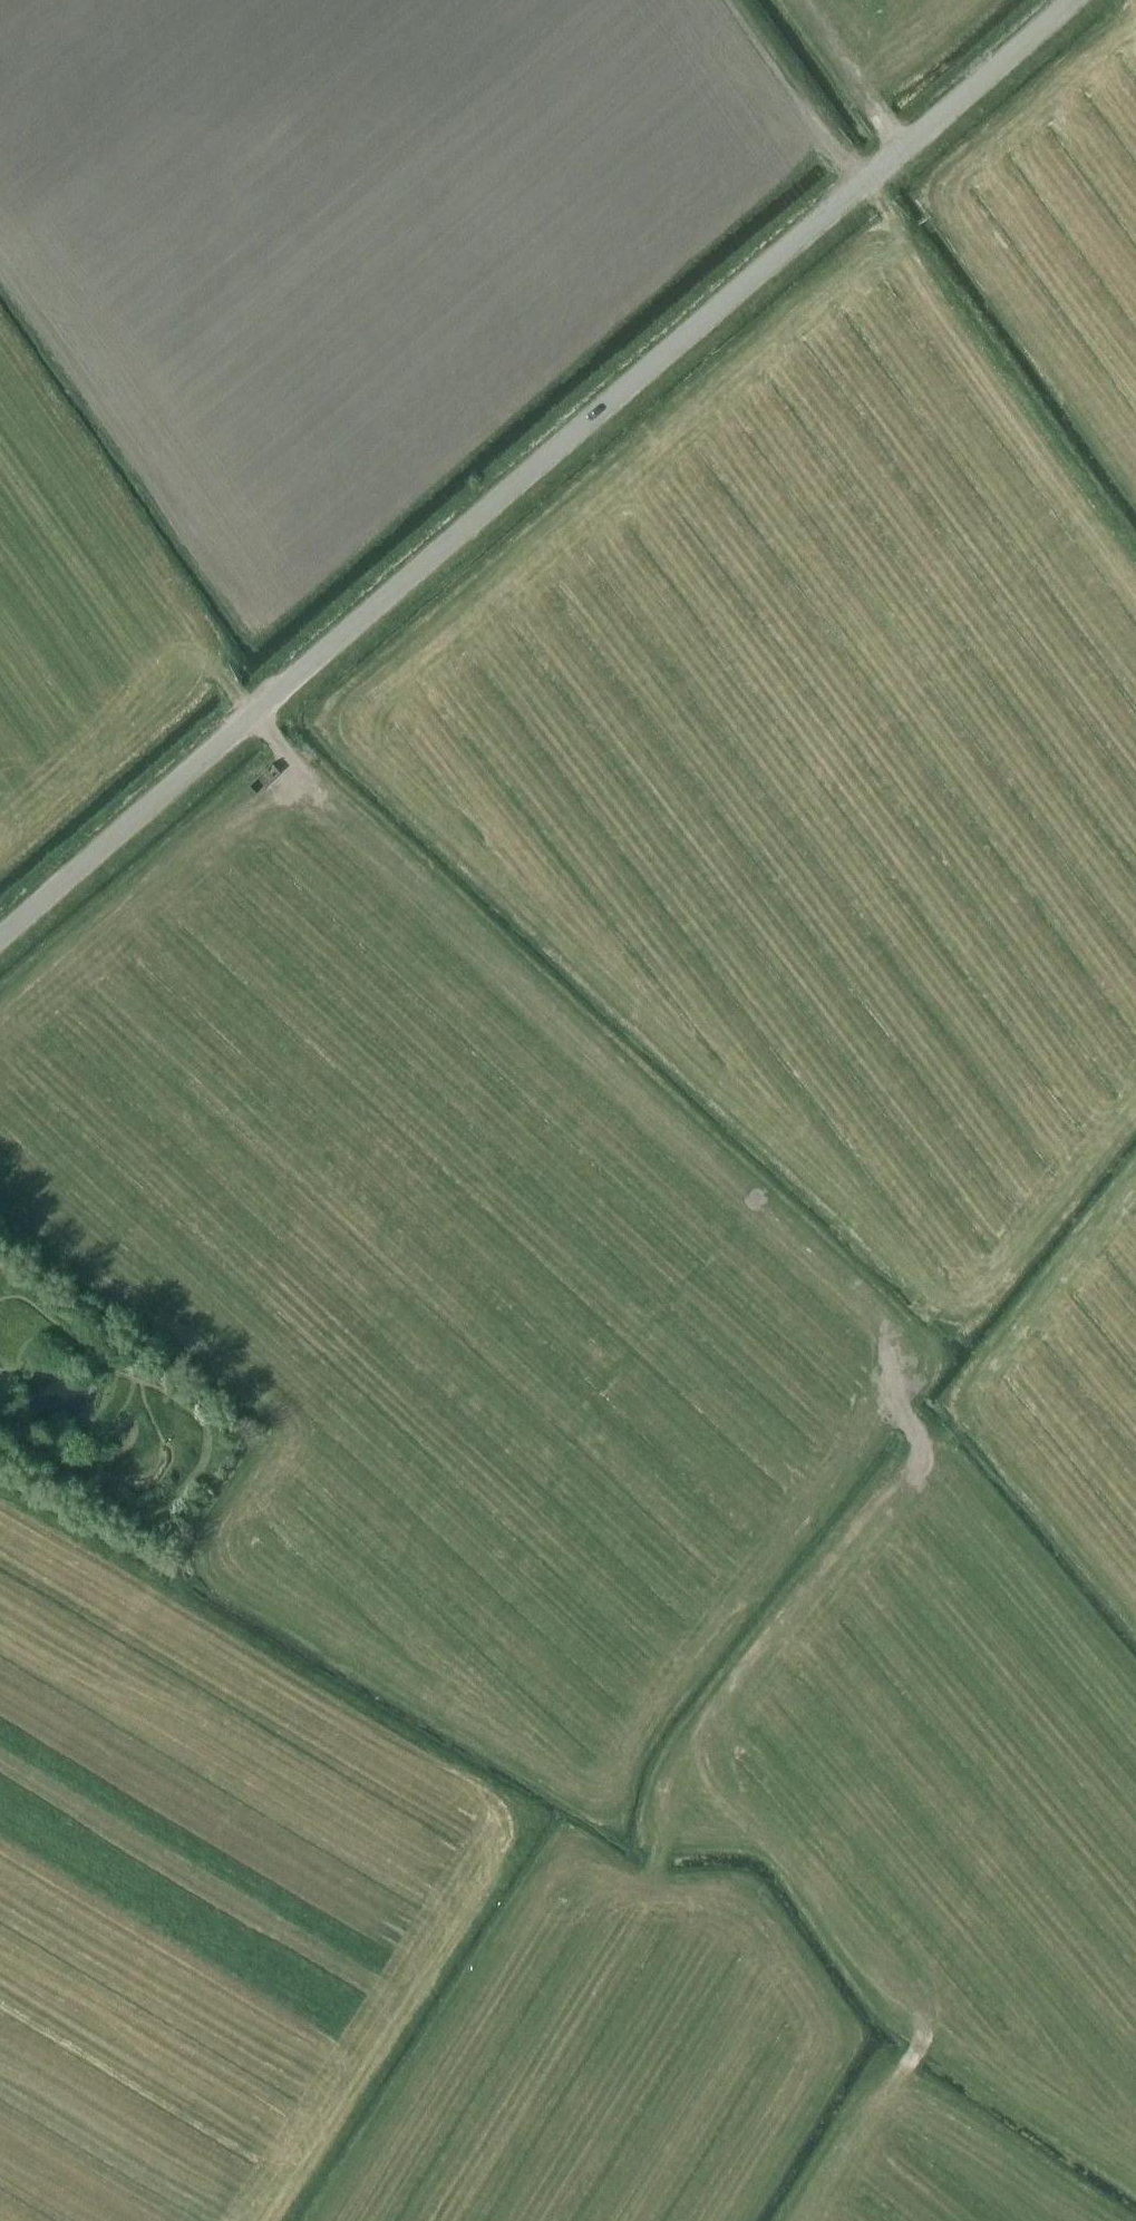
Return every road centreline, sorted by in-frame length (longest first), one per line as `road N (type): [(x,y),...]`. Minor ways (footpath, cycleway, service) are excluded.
road 1 (unclassified): [(0,938),(1070,0)]

